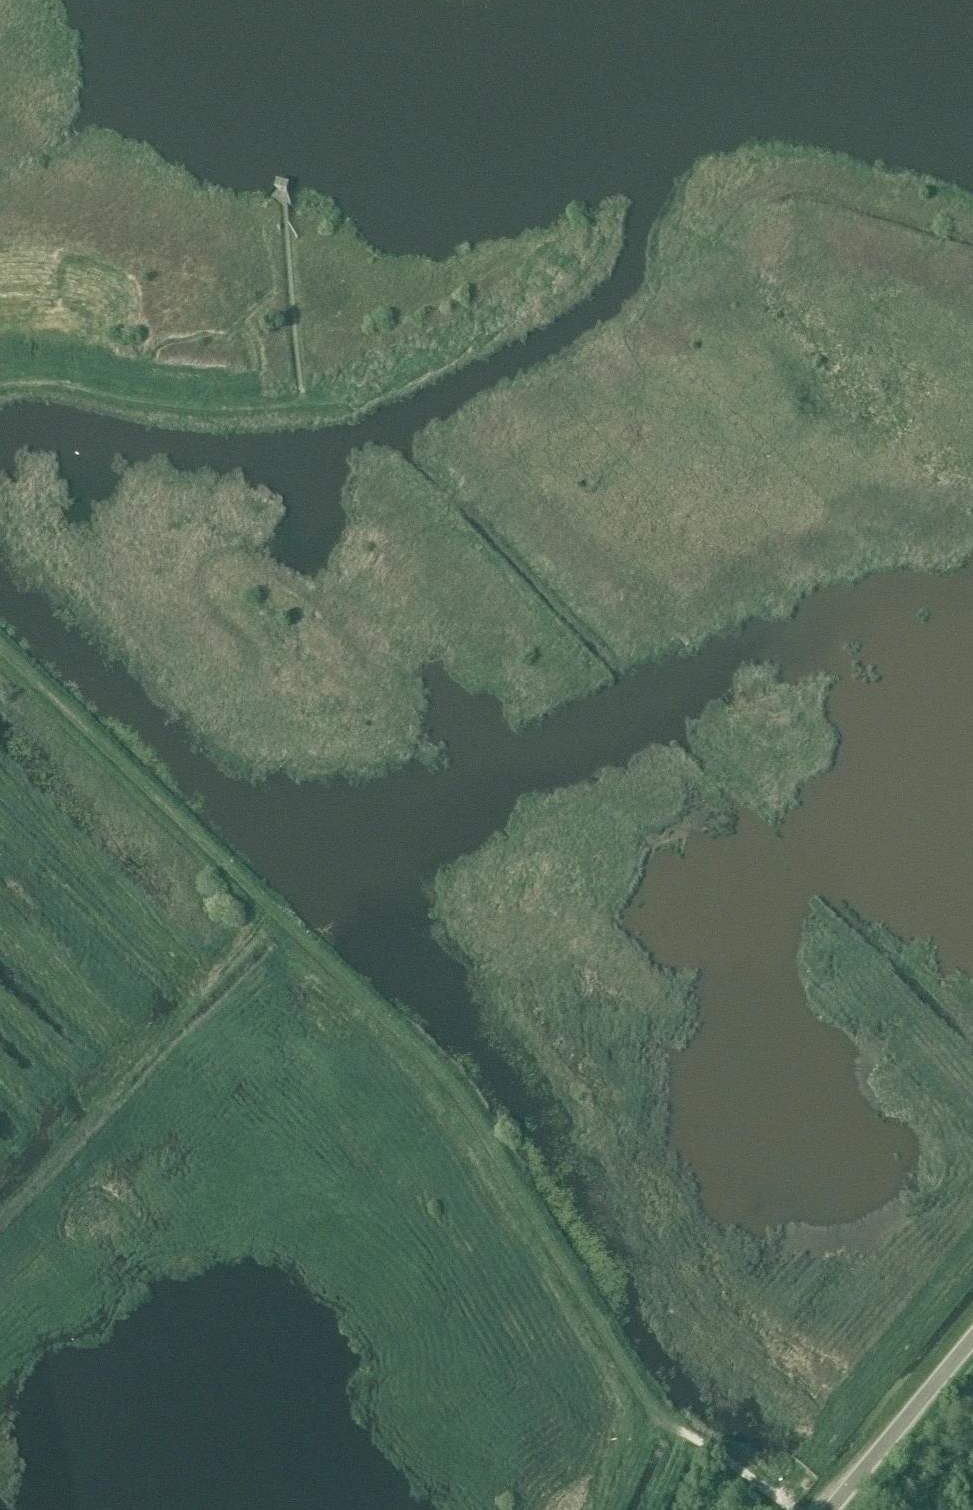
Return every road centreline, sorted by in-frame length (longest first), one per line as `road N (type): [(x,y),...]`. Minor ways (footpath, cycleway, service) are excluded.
road 1 (unclassified): [(972,1338),(831,1509)]

